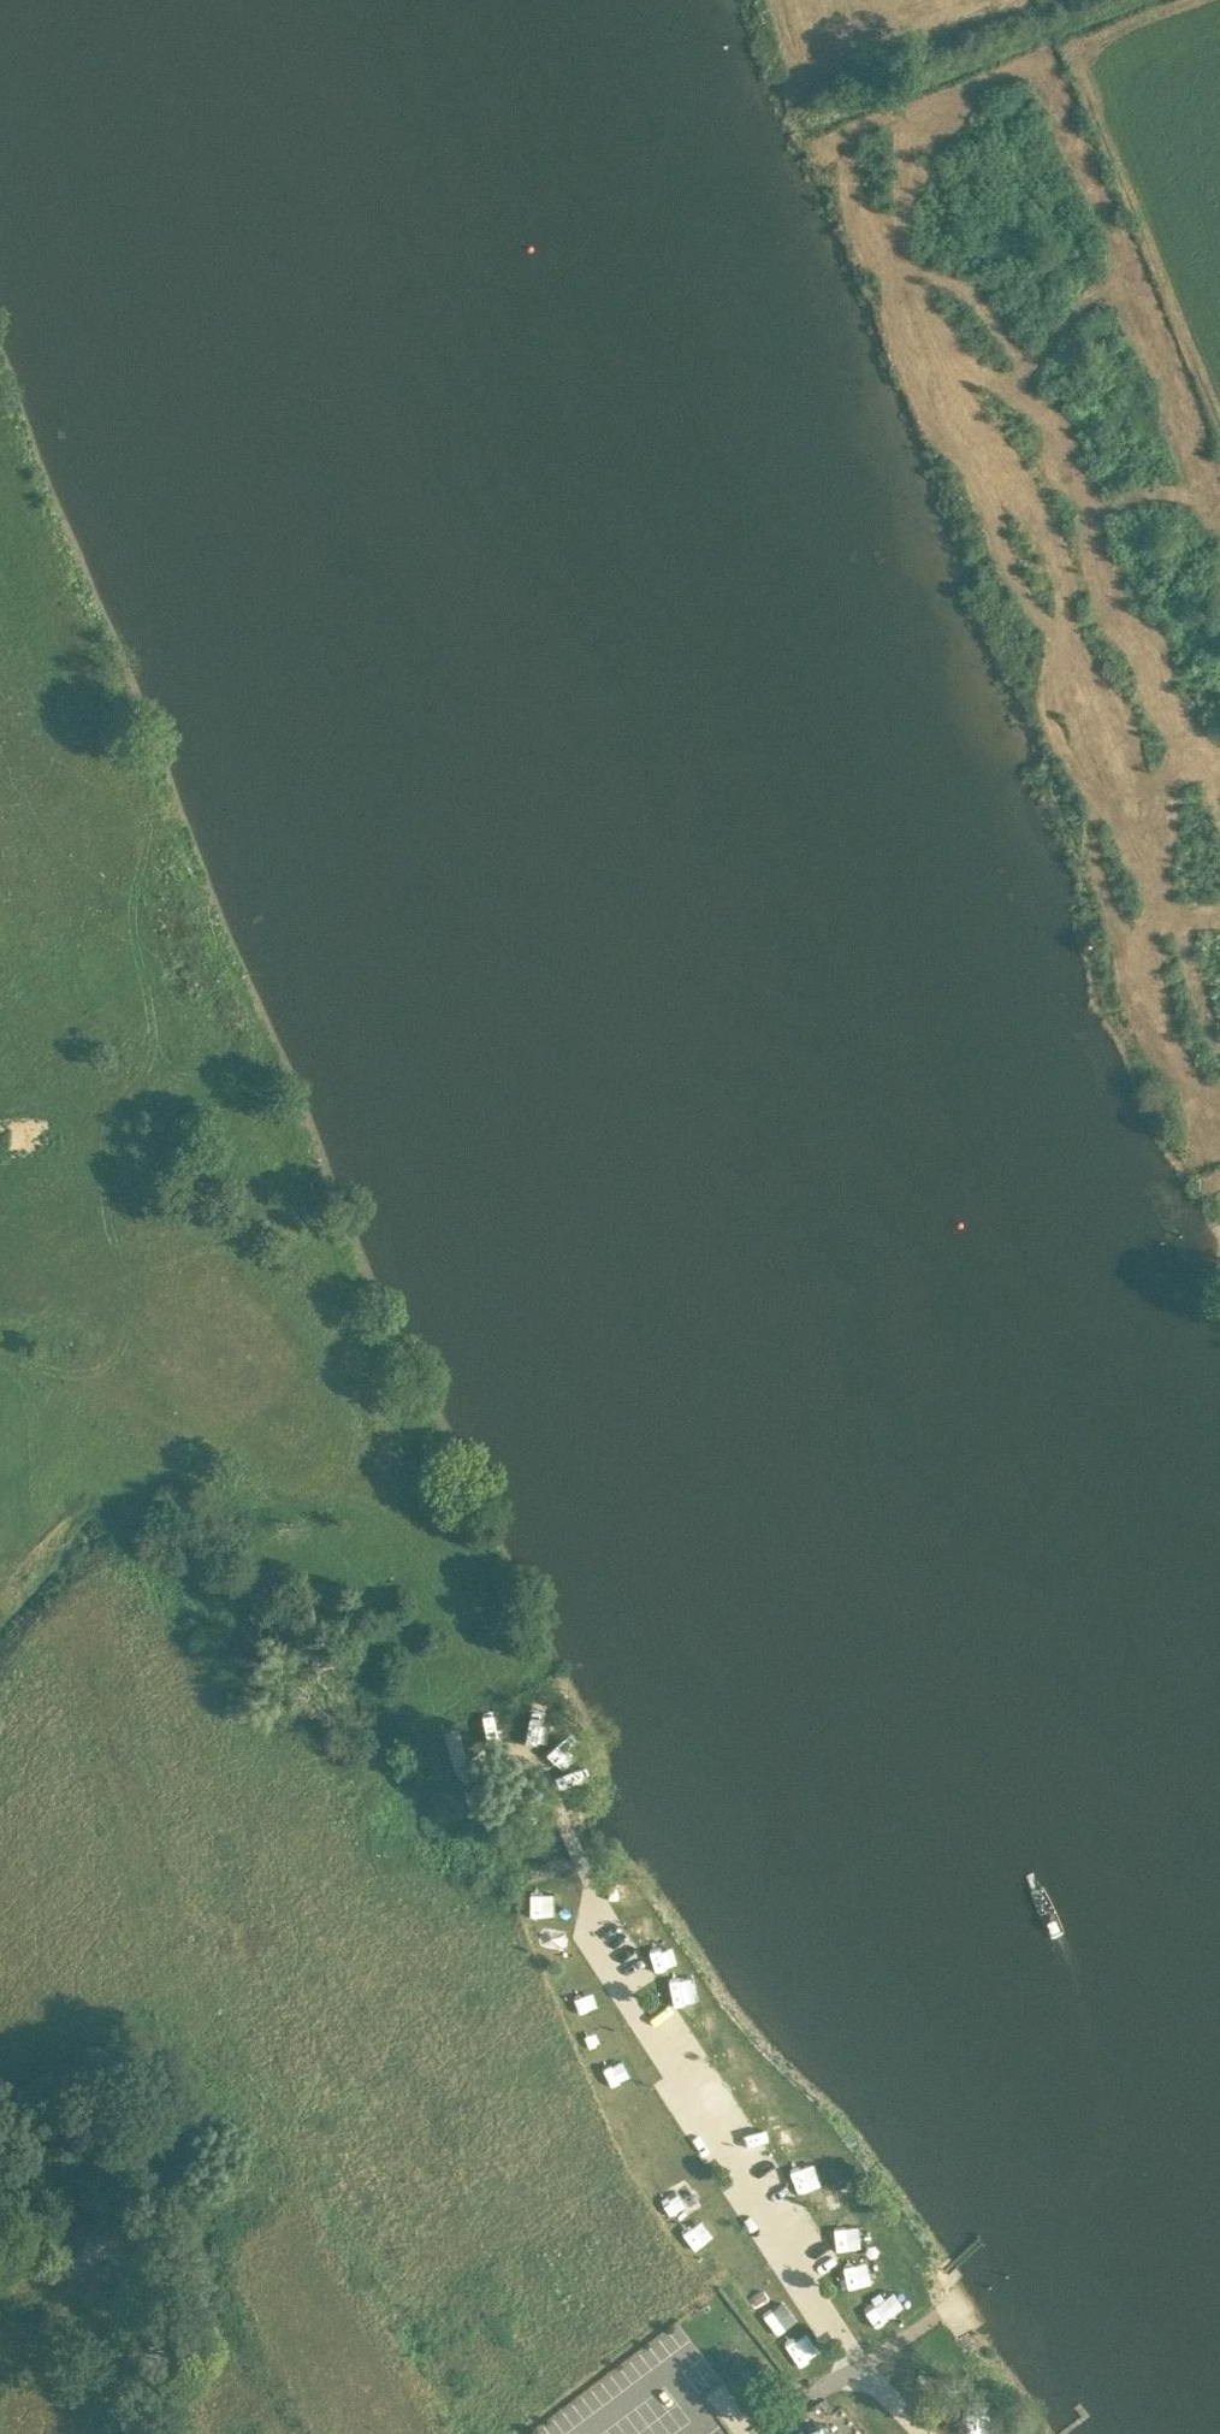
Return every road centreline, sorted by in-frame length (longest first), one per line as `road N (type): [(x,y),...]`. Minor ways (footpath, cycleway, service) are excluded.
road 1 (unclassified): [(966,2293),(760,2433)]

